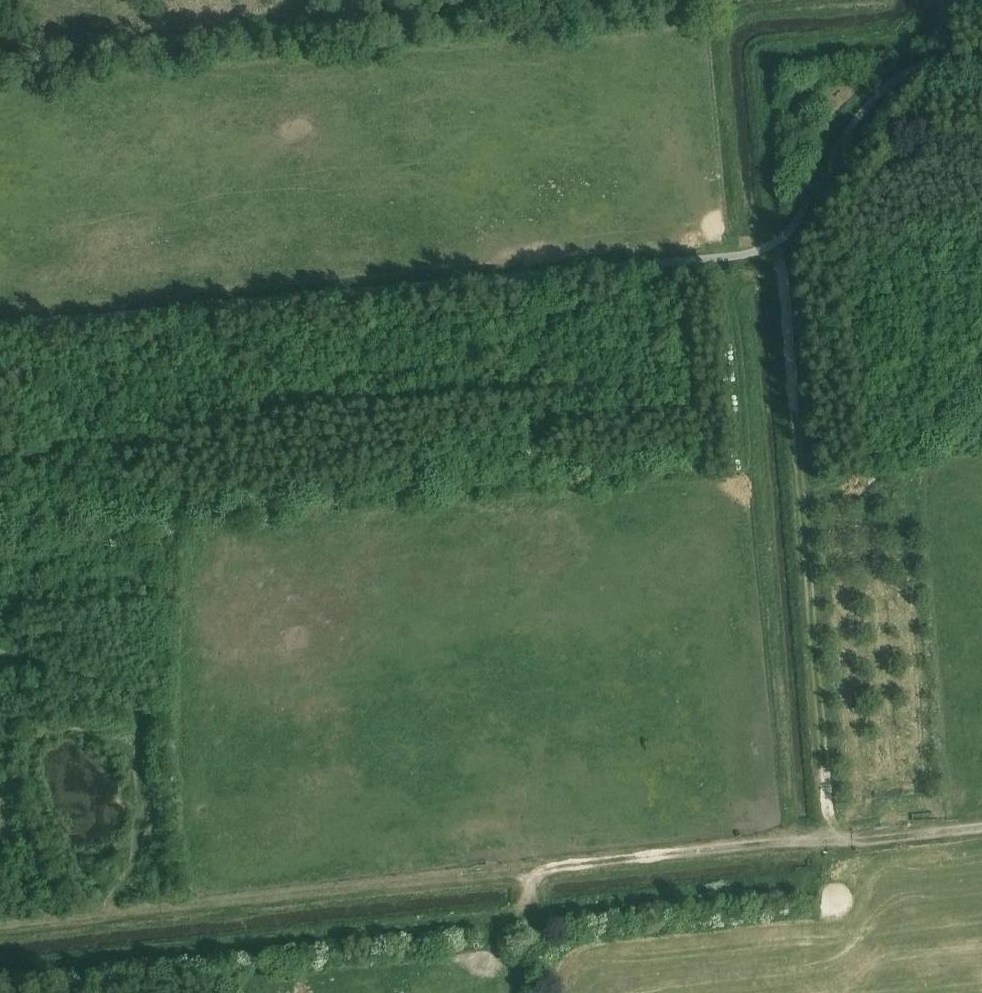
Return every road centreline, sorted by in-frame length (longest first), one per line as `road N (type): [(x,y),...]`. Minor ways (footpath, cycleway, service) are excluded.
road 1 (track): [(0,928),(763,842),(981,826)]
road 2 (track): [(837,842),(788,339),(788,242),(770,196)]

